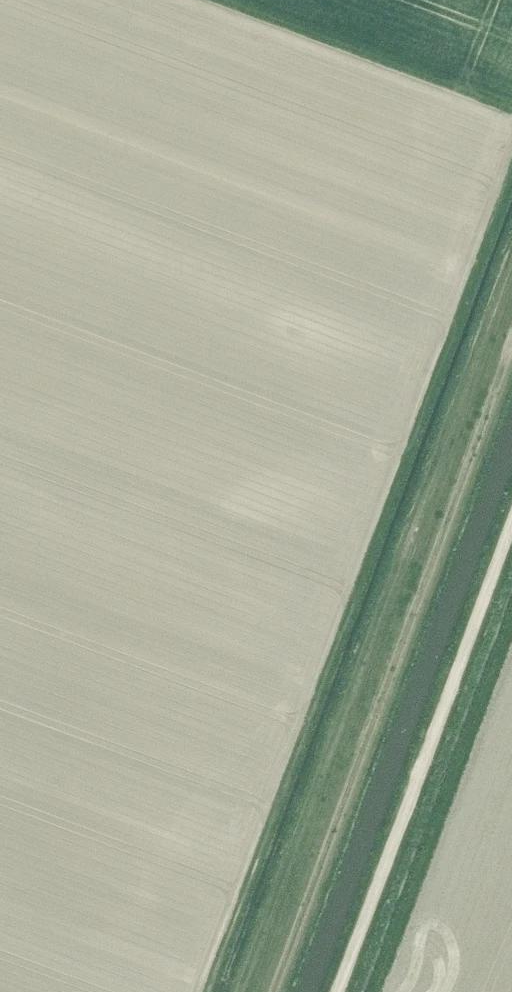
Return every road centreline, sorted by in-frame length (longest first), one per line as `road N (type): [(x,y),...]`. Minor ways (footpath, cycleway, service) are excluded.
road 1 (track): [(511,524),(337,991)]

